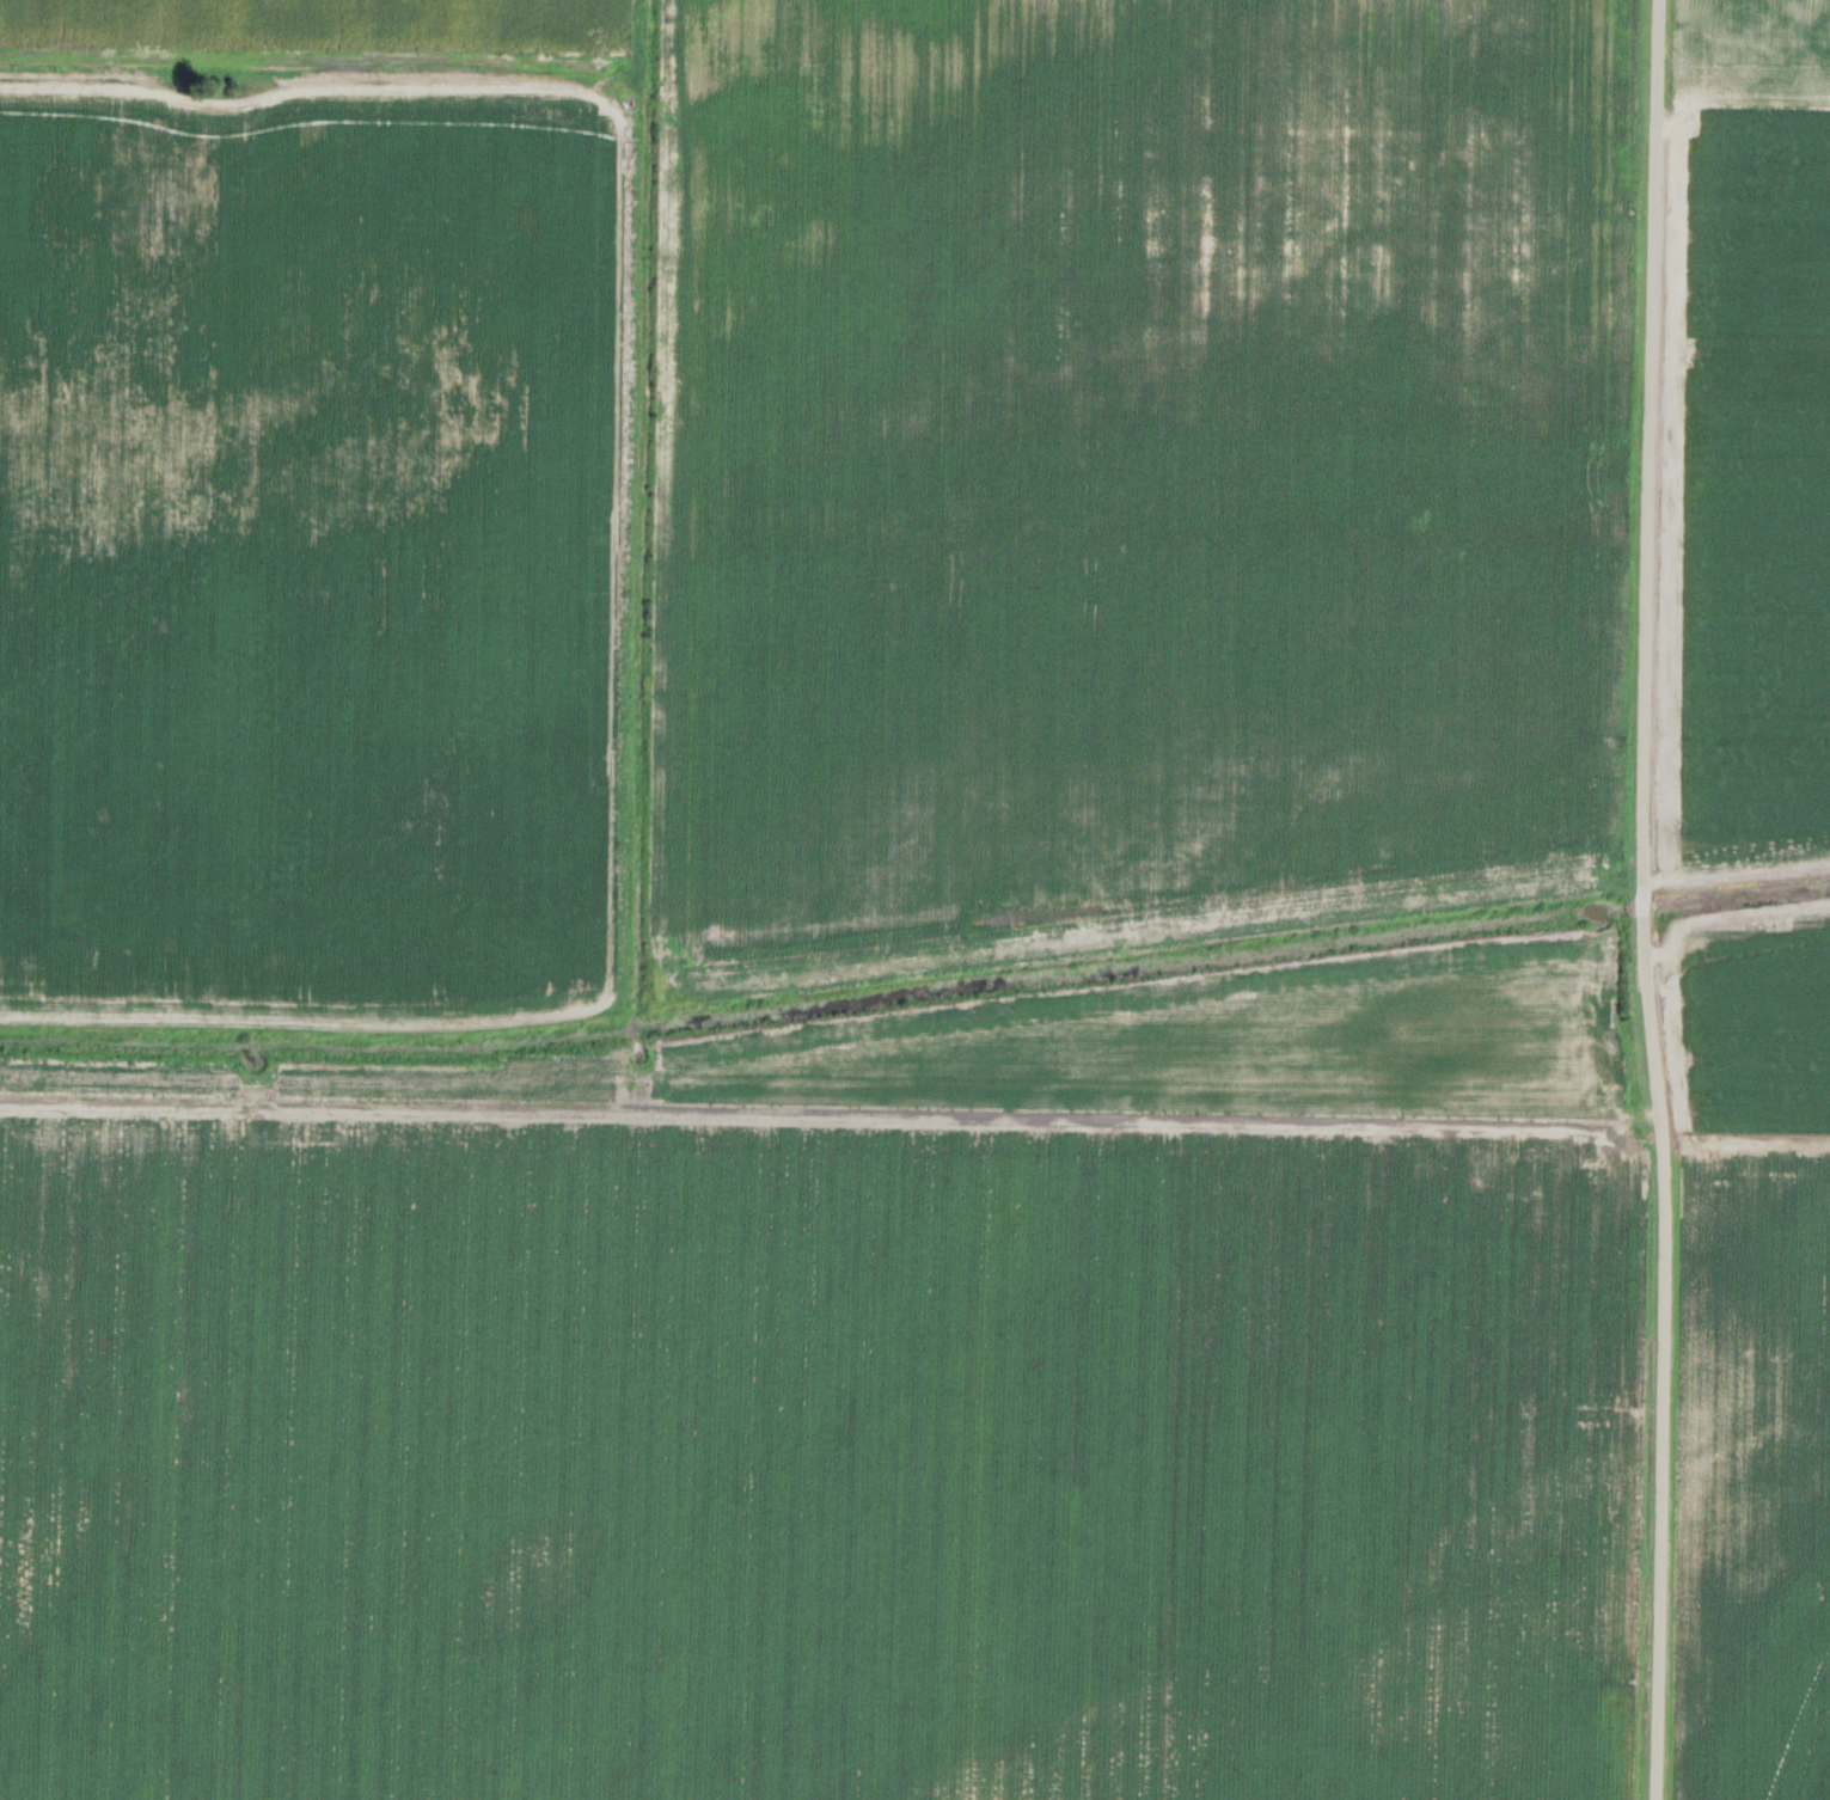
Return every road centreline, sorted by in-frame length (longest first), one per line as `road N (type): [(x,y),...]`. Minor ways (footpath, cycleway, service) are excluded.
road 1 (residential): [(1656,1799),(1665,1126),(1639,896),(1661,0)]

